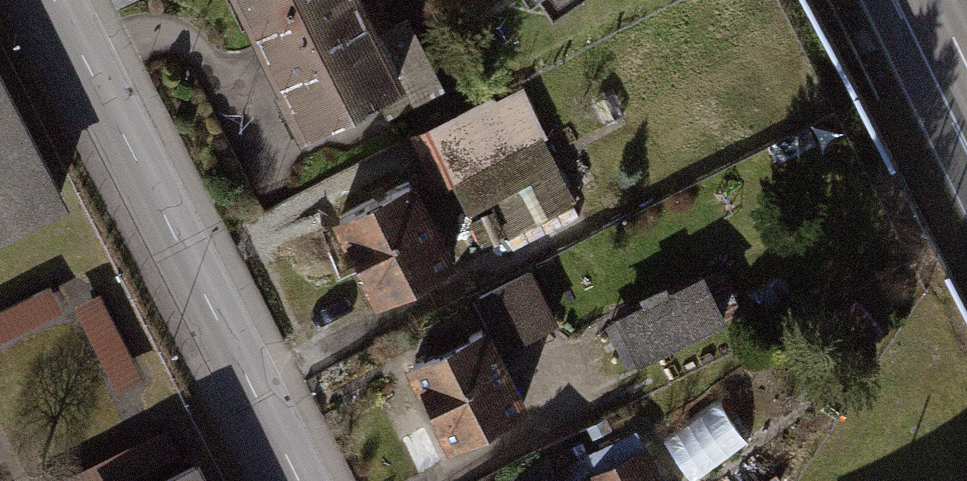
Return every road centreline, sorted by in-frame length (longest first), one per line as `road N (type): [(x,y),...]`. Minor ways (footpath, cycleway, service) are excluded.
road 1 (residential): [(54,0),(296,480)]

